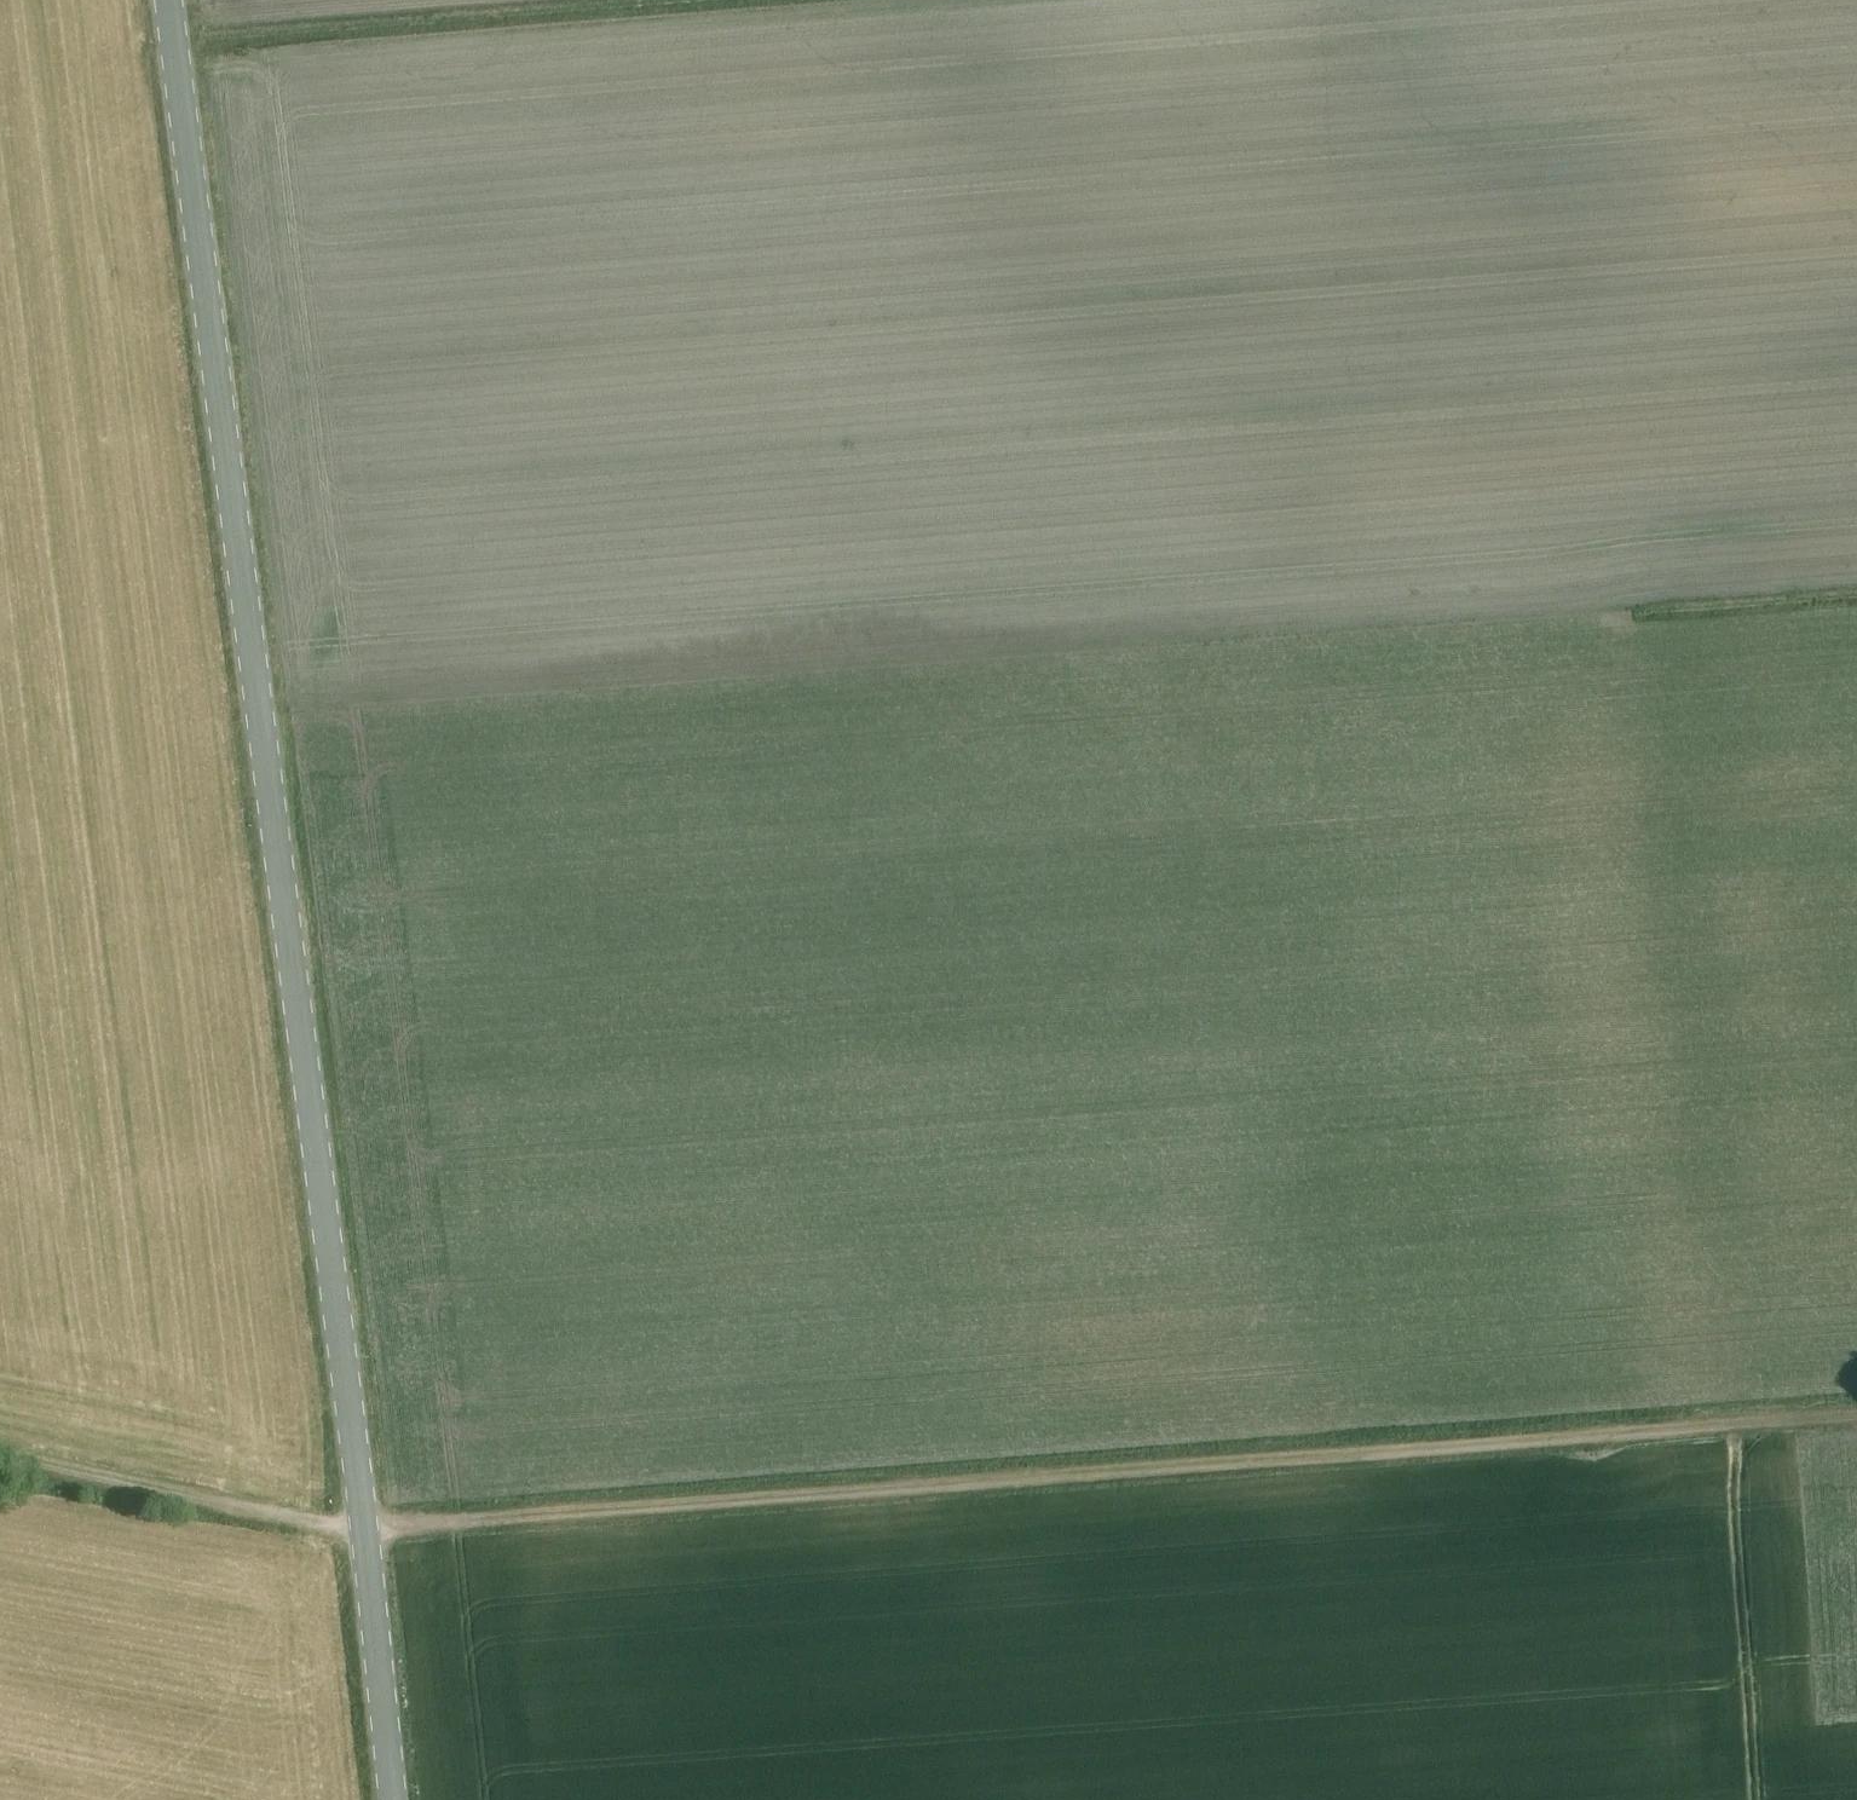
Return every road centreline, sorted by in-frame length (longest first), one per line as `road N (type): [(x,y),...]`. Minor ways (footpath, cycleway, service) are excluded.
road 1 (track): [(0,1461),(362,1531),(1856,1417)]
road 2 (primary): [(390,1799),(166,0)]

